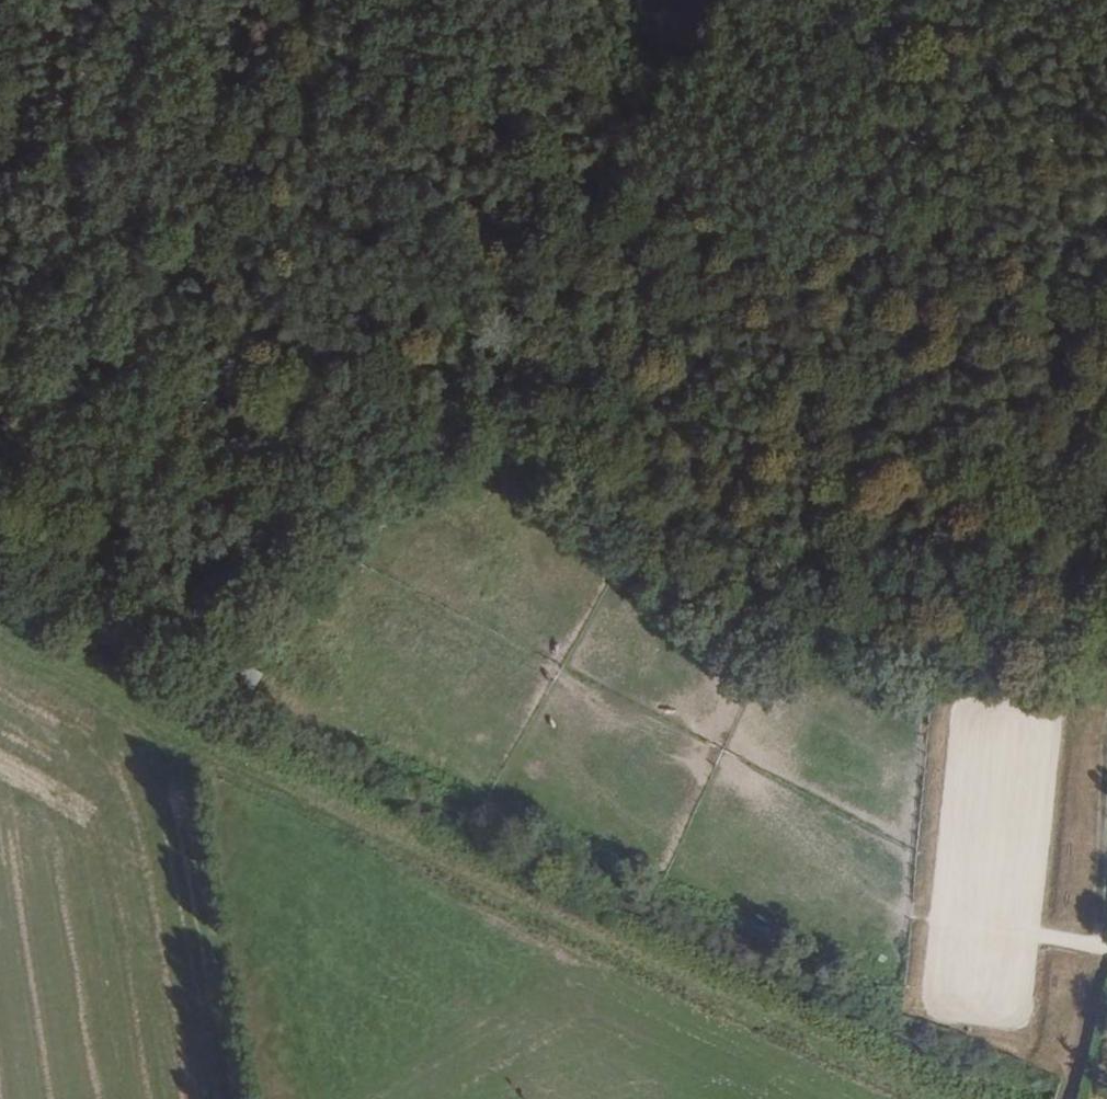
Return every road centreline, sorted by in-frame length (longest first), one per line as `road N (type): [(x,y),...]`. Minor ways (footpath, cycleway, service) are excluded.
road 1 (track): [(1106,790),(1098,940),(1106,942)]

